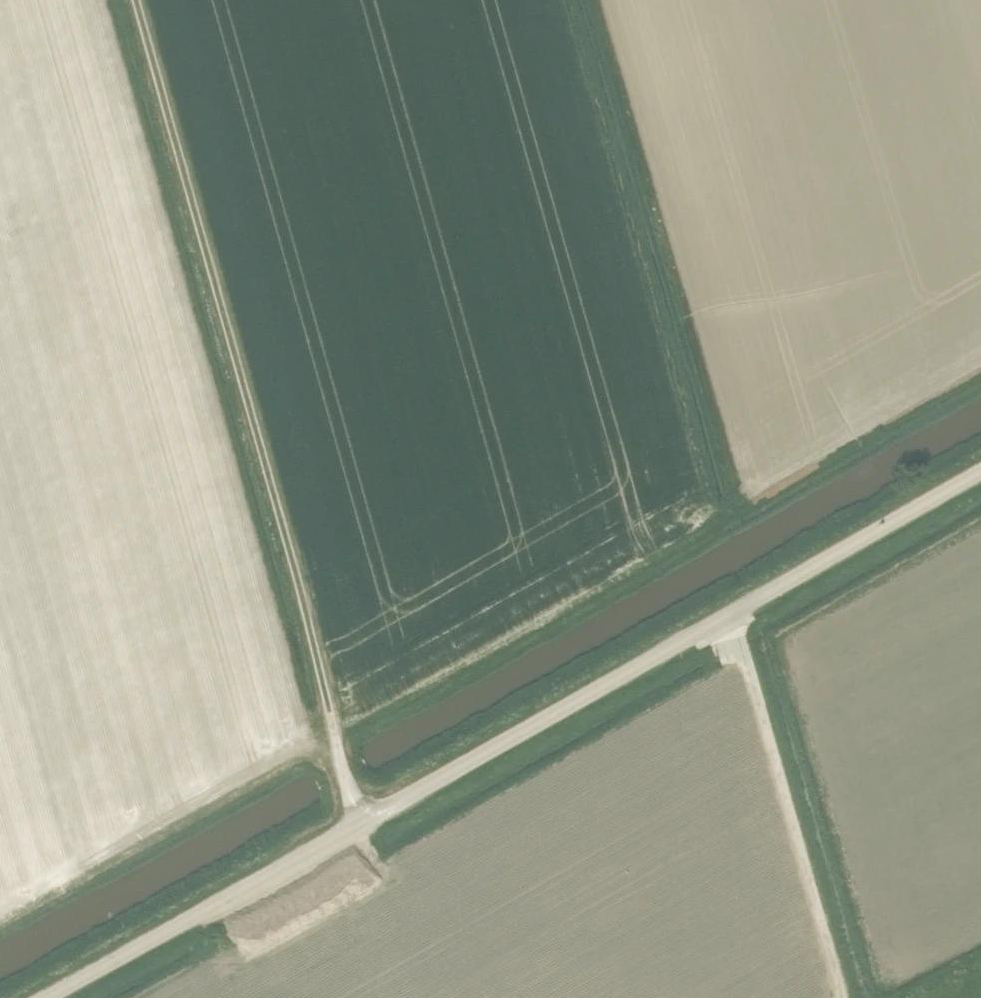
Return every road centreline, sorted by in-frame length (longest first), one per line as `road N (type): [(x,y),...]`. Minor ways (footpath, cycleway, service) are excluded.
road 1 (unclassified): [(33,997),(980,469)]

